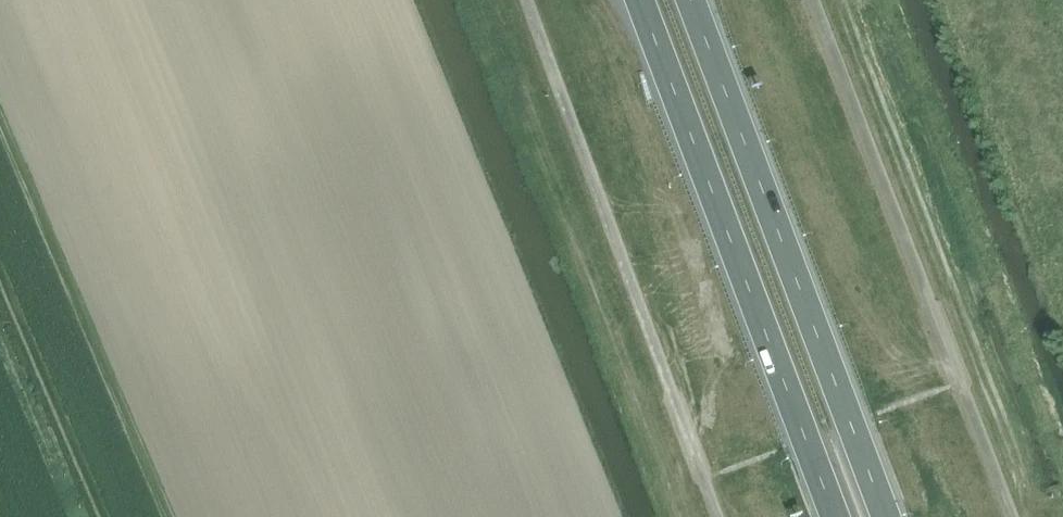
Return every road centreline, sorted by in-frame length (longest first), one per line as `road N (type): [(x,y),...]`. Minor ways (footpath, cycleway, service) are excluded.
road 1 (trunk): [(641,0),(837,516)]
road 2 (trunk): [(885,516),(692,0)]

